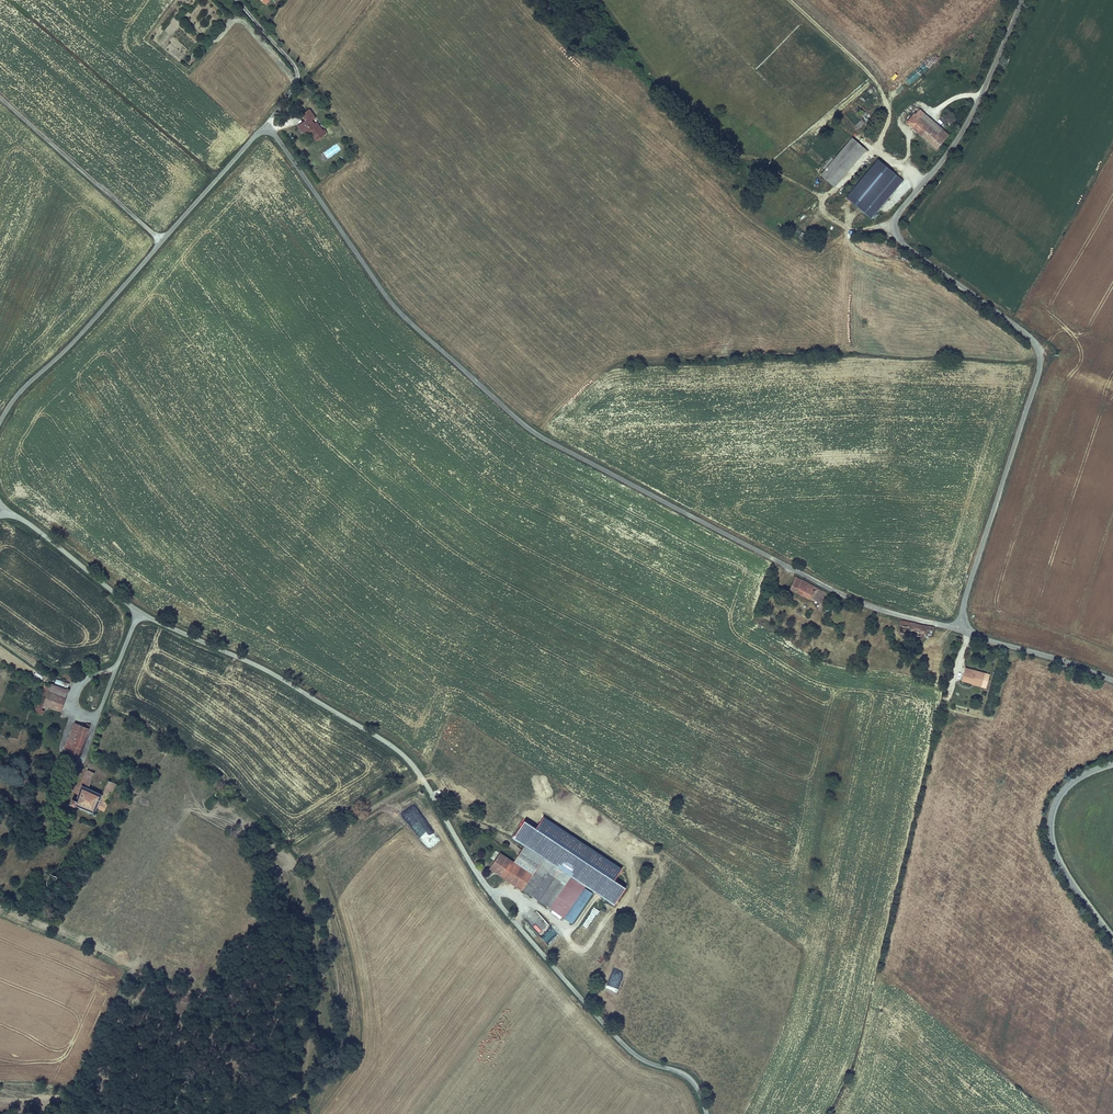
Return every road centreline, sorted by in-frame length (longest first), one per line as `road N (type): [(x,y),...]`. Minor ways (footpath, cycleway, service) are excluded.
road 1 (unclassified): [(959,631),(838,593),(529,429),(393,305),(266,132),(0,421)]
road 2 (unclassified): [(0,511),(43,535),(139,613),(266,671),(396,750),(510,918),(630,1051),(689,1079),(707,1113)]
road 3 (unclassified): [(959,631),(1039,352),(908,250),(894,227),(966,125),(1022,0)]
road 4 (tertiary): [(1112,938),(1065,873),(1050,830),(1063,790),(1112,764)]
road 5 (track): [(0,98),(162,242)]
road 6 (track): [(790,0),(883,93),(888,122),(875,150)]
road 7 (unclassified): [(1112,681),(959,631)]

